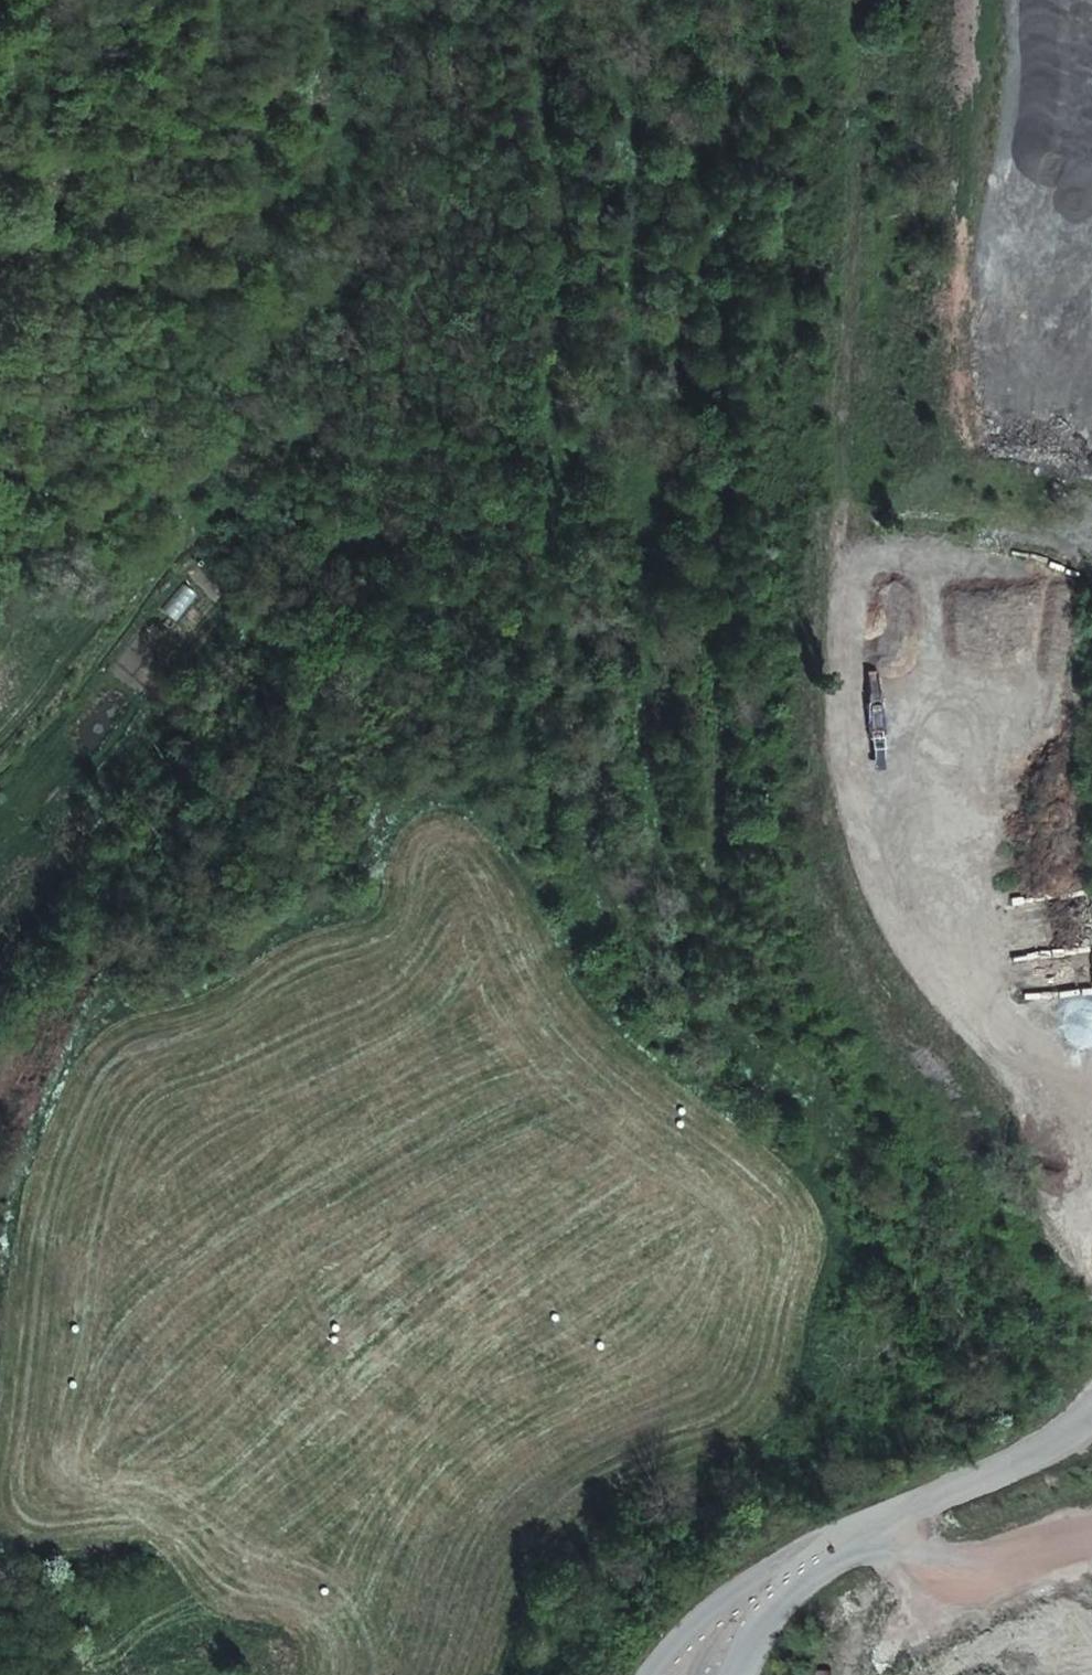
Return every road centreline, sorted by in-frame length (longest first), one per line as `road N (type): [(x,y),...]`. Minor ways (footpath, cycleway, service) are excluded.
road 1 (track): [(859,1534),(952,1568),(1091,1532)]
road 2 (track): [(1091,1062),(1010,1033),(950,912)]

